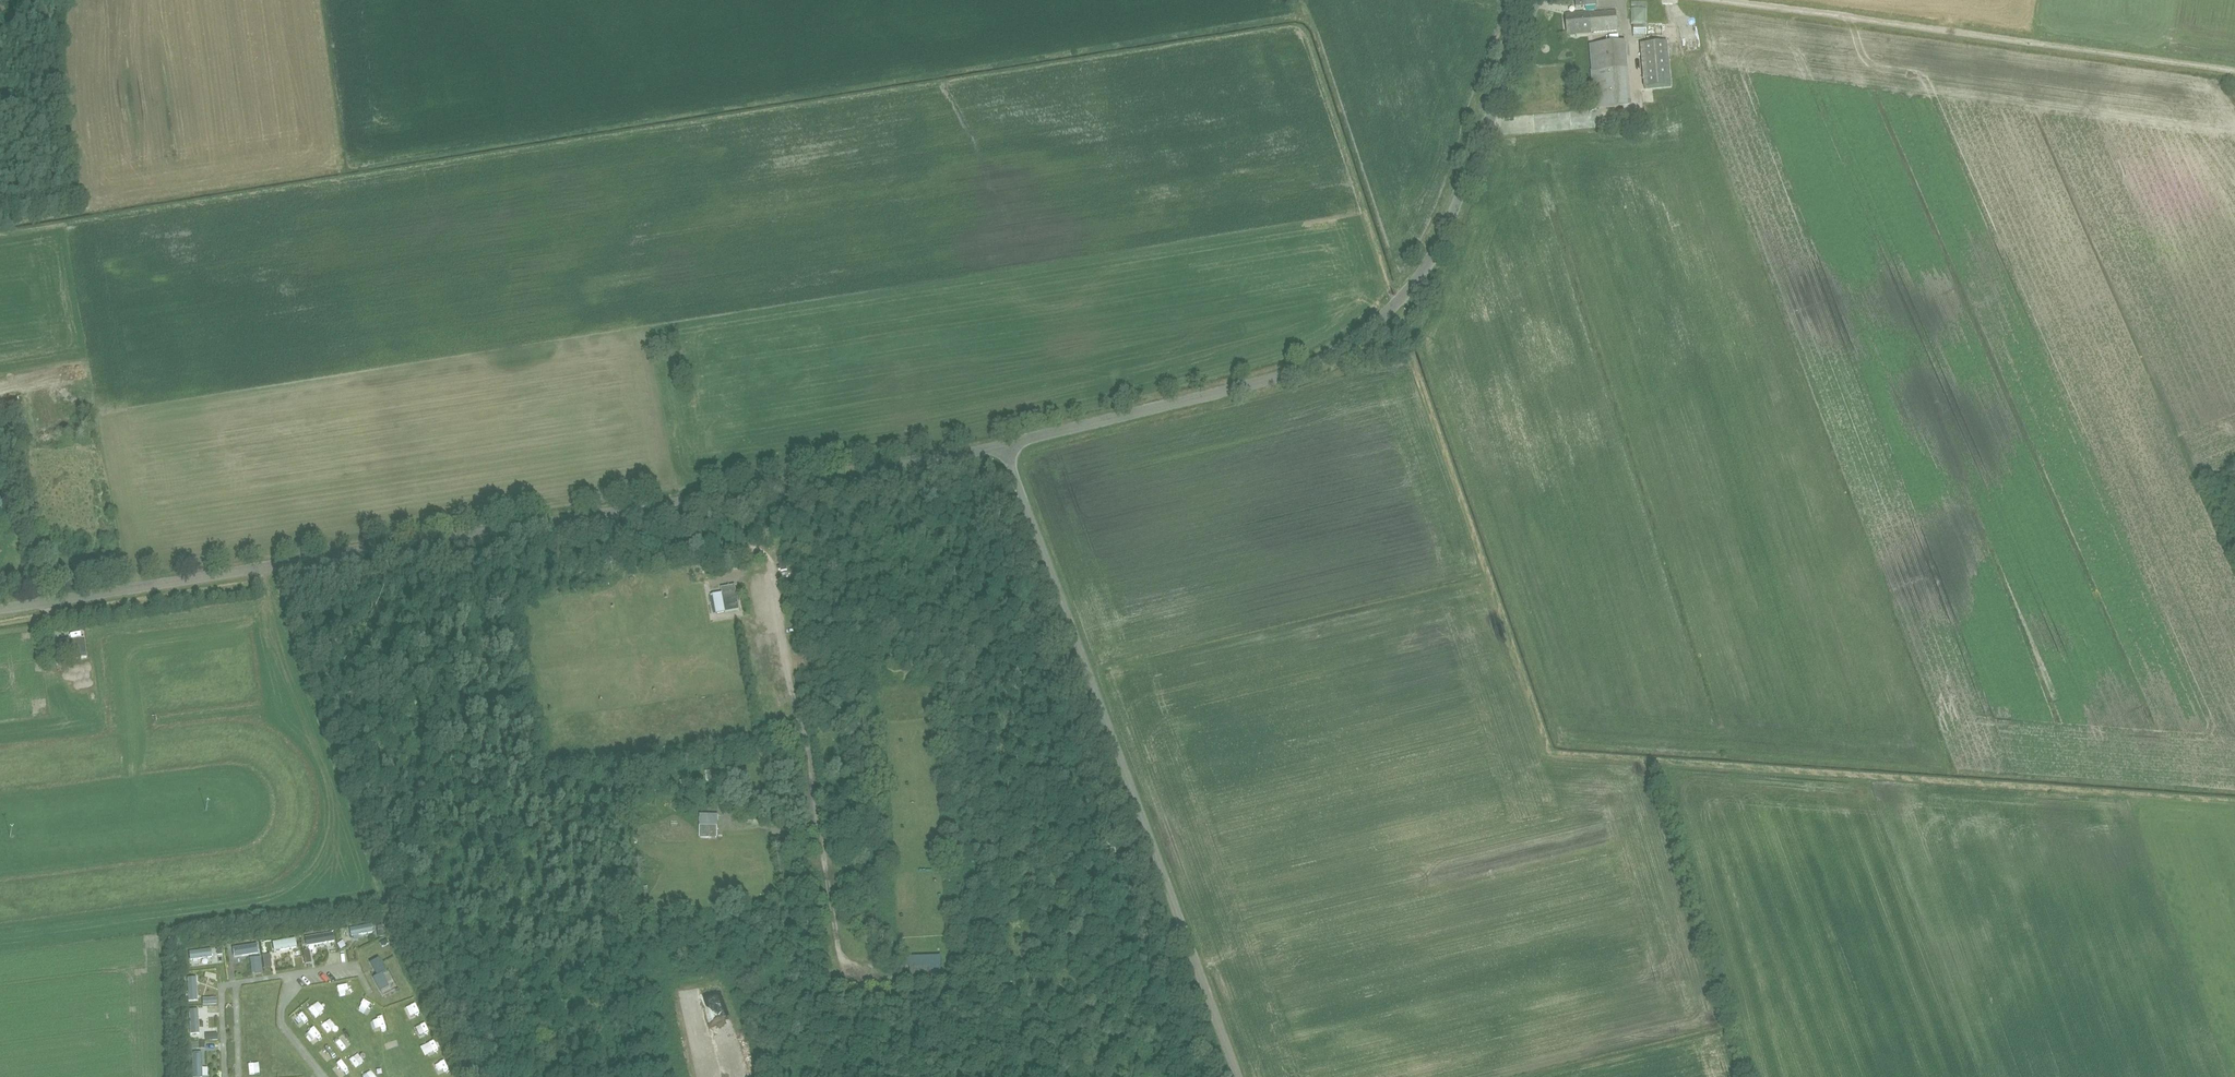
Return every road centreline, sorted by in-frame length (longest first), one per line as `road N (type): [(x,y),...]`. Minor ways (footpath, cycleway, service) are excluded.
road 1 (unclassified): [(0,609),(1005,445)]
road 2 (unclassified): [(1005,445),(1281,376),(1323,359),(1375,323),(1439,245),(1536,0)]
road 3 (unclassified): [(1238,1076),(1005,445)]
road 4 (track): [(890,966),(851,963),(838,948),(769,560),(743,547),(634,543),(619,533),(613,512)]
road 5 (track): [(2234,70),(1717,0)]

